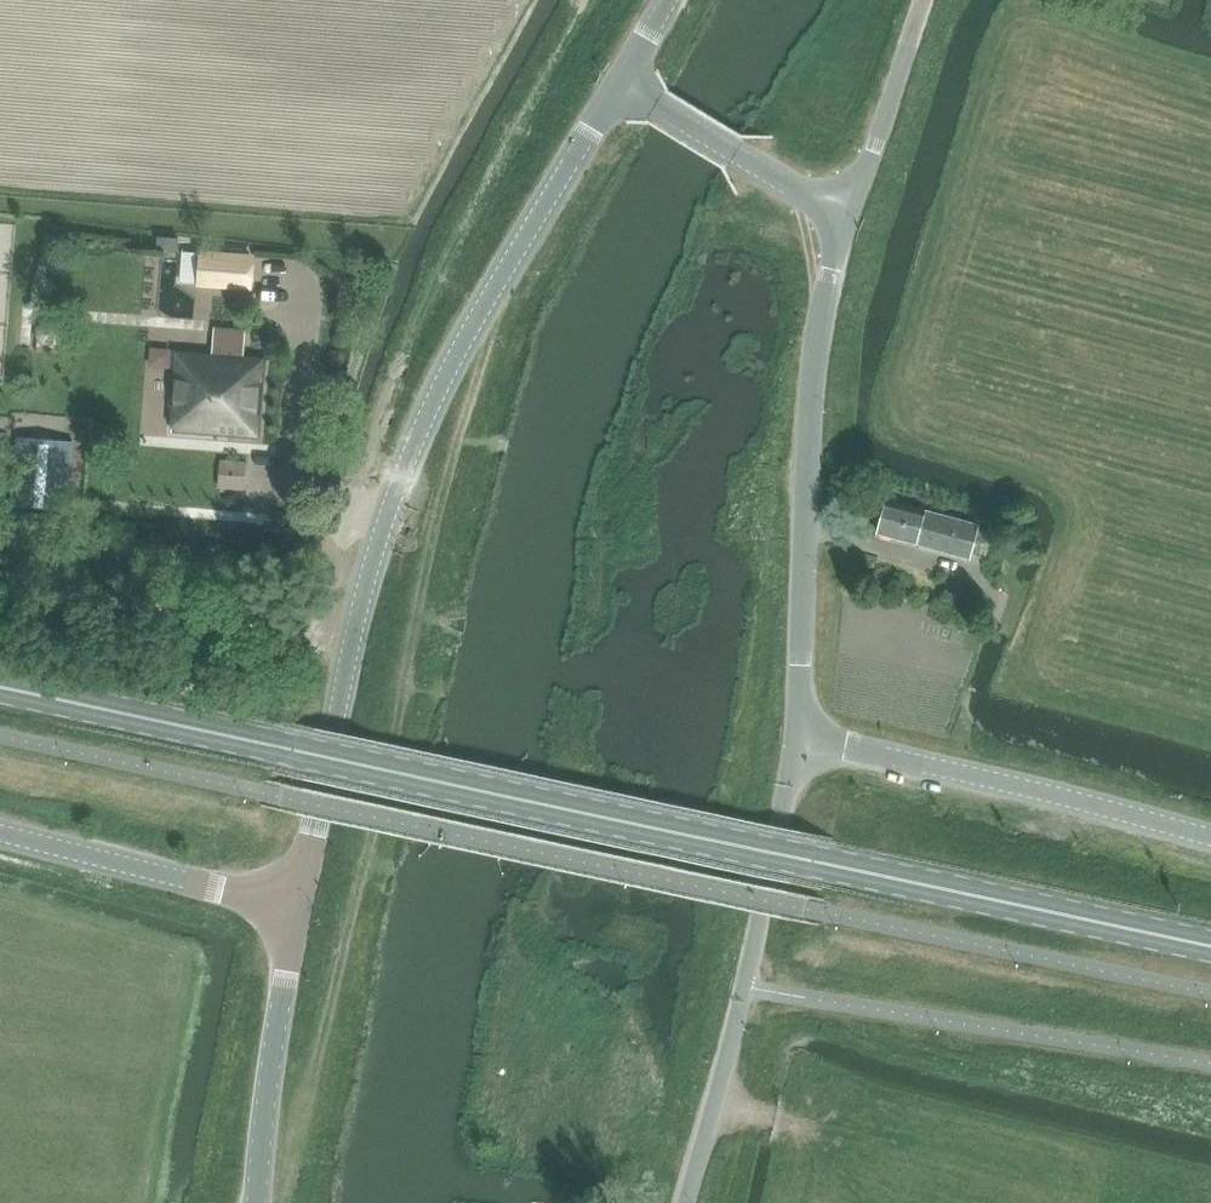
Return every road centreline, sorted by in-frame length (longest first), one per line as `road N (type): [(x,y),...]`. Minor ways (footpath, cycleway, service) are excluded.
road 1 (primary): [(1210,947),(0,688)]
road 2 (track): [(511,264),(421,607),(303,1139),(258,1196)]
road 3 (unclassified): [(299,912),(357,639),(419,439),(455,362),(624,81)]
road 4 (unclassified): [(799,734),(809,473),(825,304),(845,220)]
road 5 (unclassified): [(685,1202),(745,988),(799,734)]
road 6 (unclassified): [(799,734),(1210,838)]
road 7 (unclassified): [(299,912),(0,834)]
road 8 (track): [(284,909),(251,990),(204,1202)]
road 9 (unclassified): [(258,1202),(299,912)]
road 10 (unclassified): [(845,220),(624,81)]
road 11 (unclassified): [(845,220),(924,0)]

